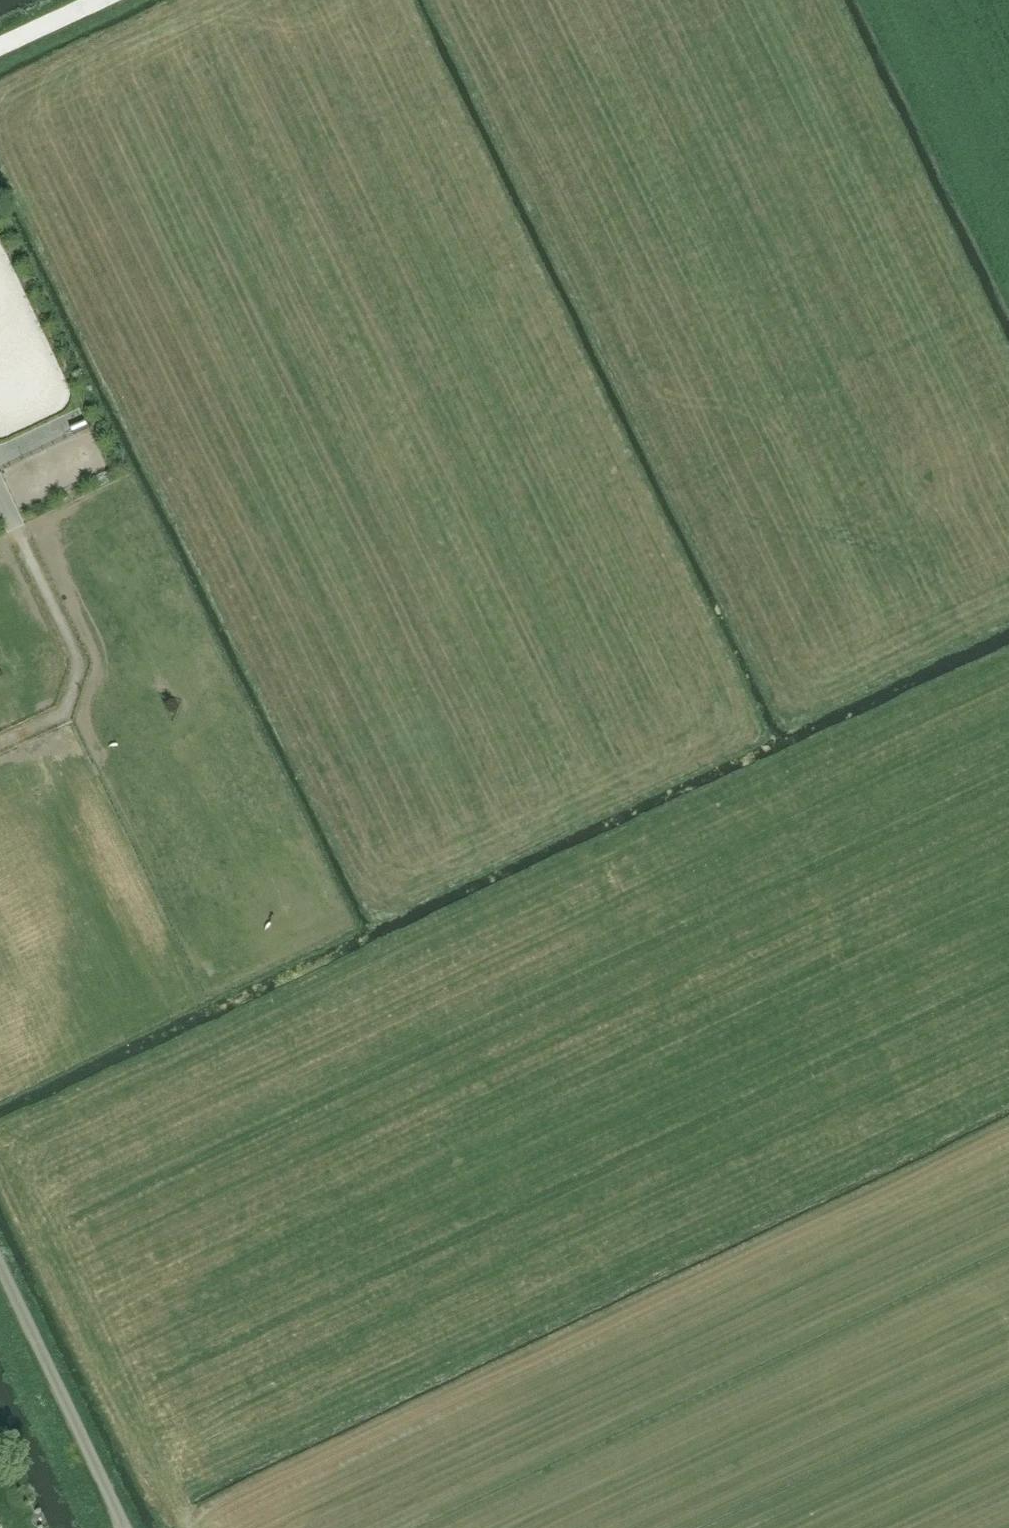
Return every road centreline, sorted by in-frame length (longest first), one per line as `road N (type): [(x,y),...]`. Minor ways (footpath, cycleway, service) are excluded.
road 1 (unclassified): [(127,1527),(0,1260)]

